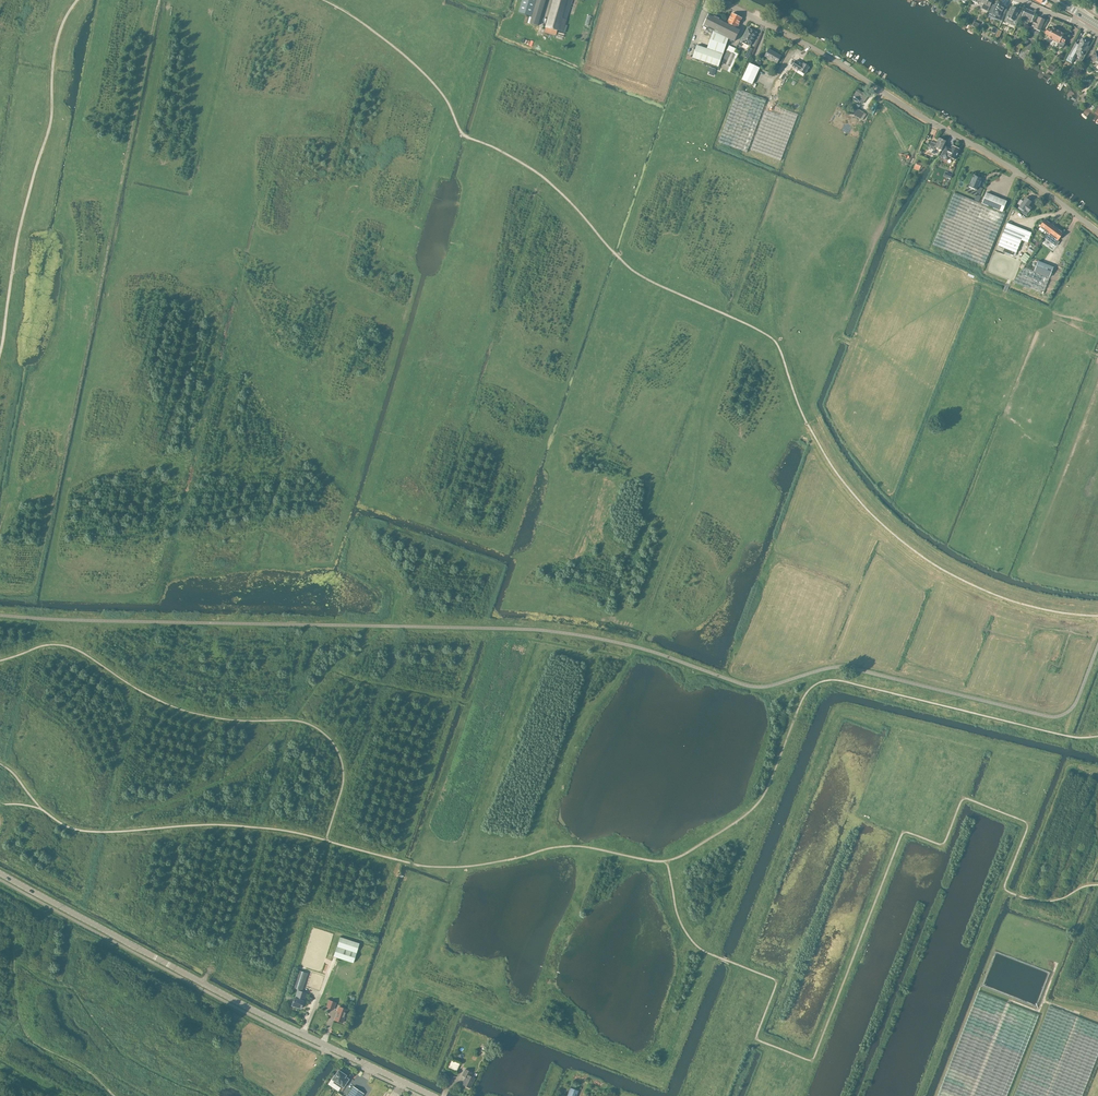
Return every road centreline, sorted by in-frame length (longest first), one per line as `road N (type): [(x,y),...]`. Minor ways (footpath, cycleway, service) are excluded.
road 1 (secondary): [(434,1095),(266,1016),(0,873)]
road 2 (unclassified): [(1097,233),(996,158),(719,0)]

